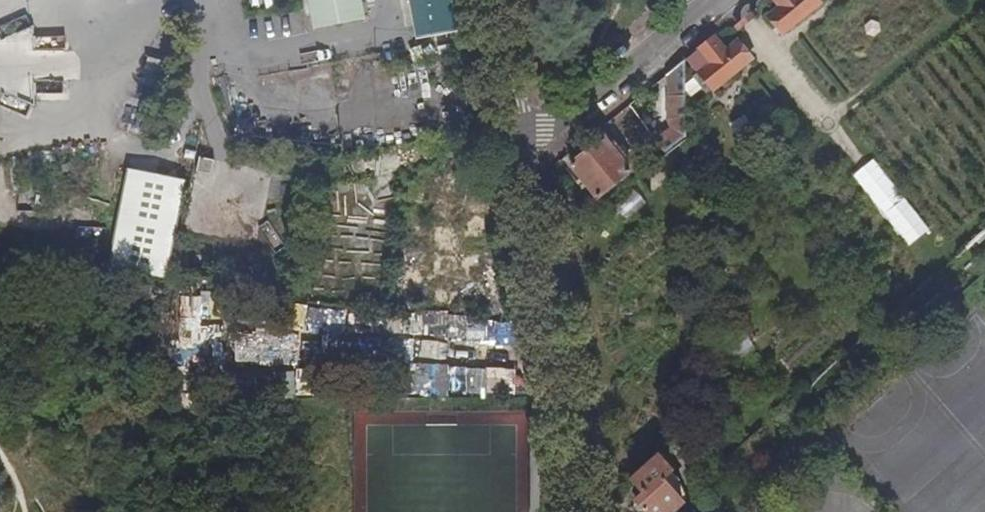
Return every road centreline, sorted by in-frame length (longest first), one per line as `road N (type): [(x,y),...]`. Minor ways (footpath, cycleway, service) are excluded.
road 1 (tertiary): [(514,154),(578,511)]
road 2 (unclassified): [(514,154),(709,0)]
road 3 (tertiary): [(485,0),(514,154)]

